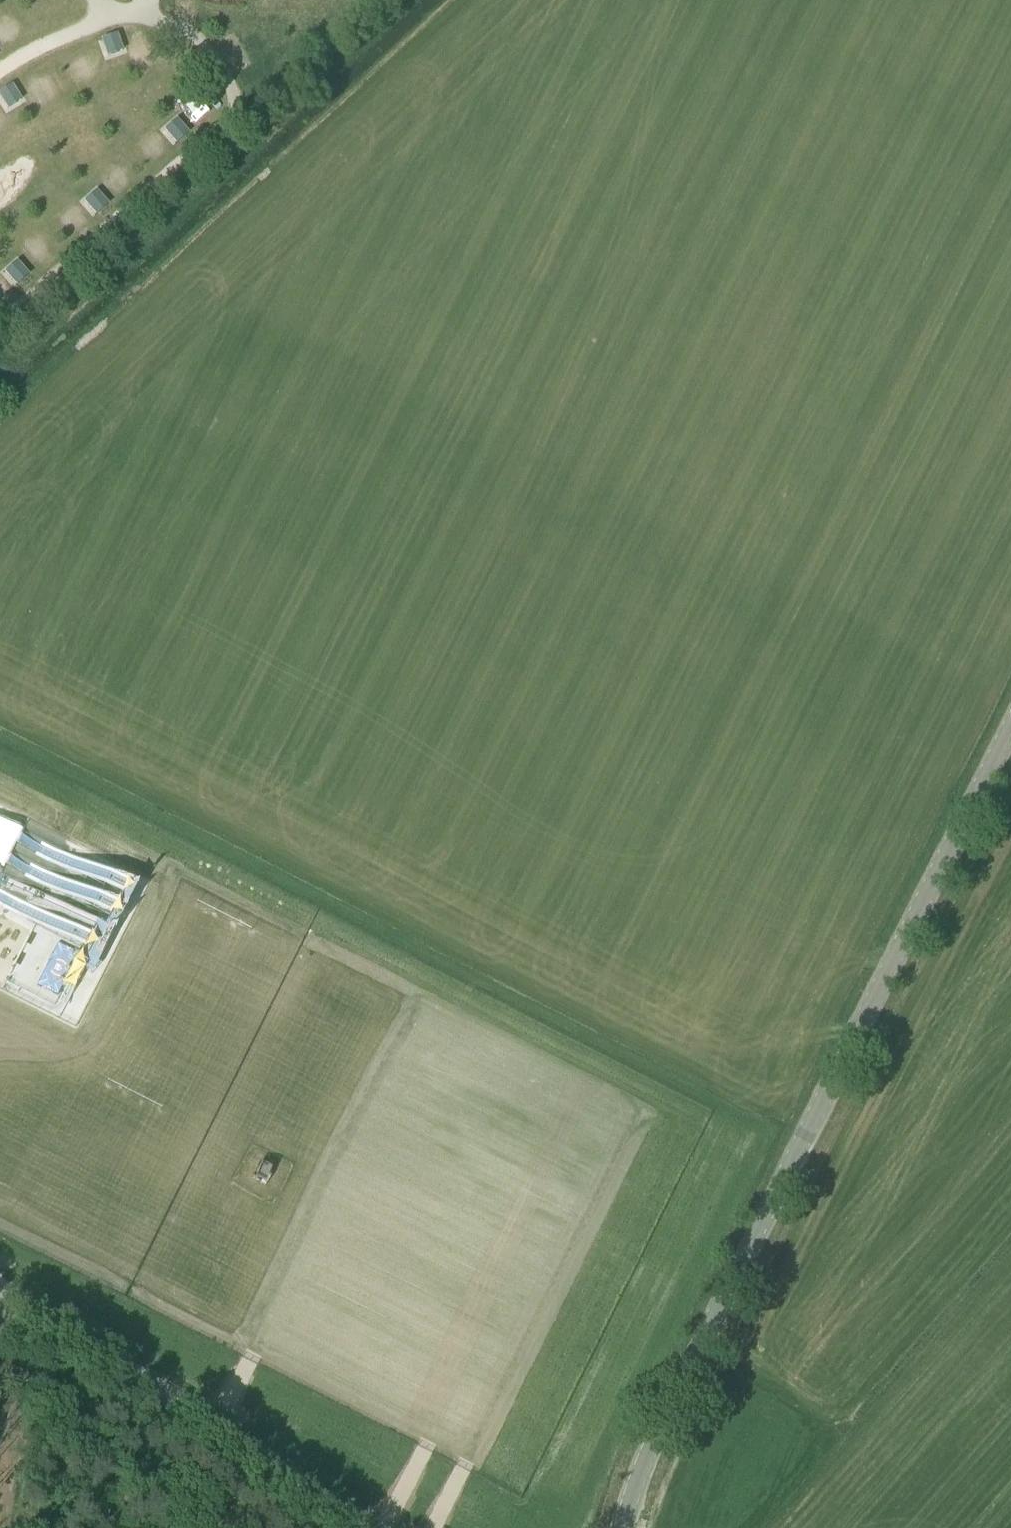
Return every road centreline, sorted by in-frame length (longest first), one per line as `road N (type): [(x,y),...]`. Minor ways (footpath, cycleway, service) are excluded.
road 1 (tertiary): [(611,1527),(1010,713)]
road 2 (unclassified): [(389,1527),(0,1291)]

